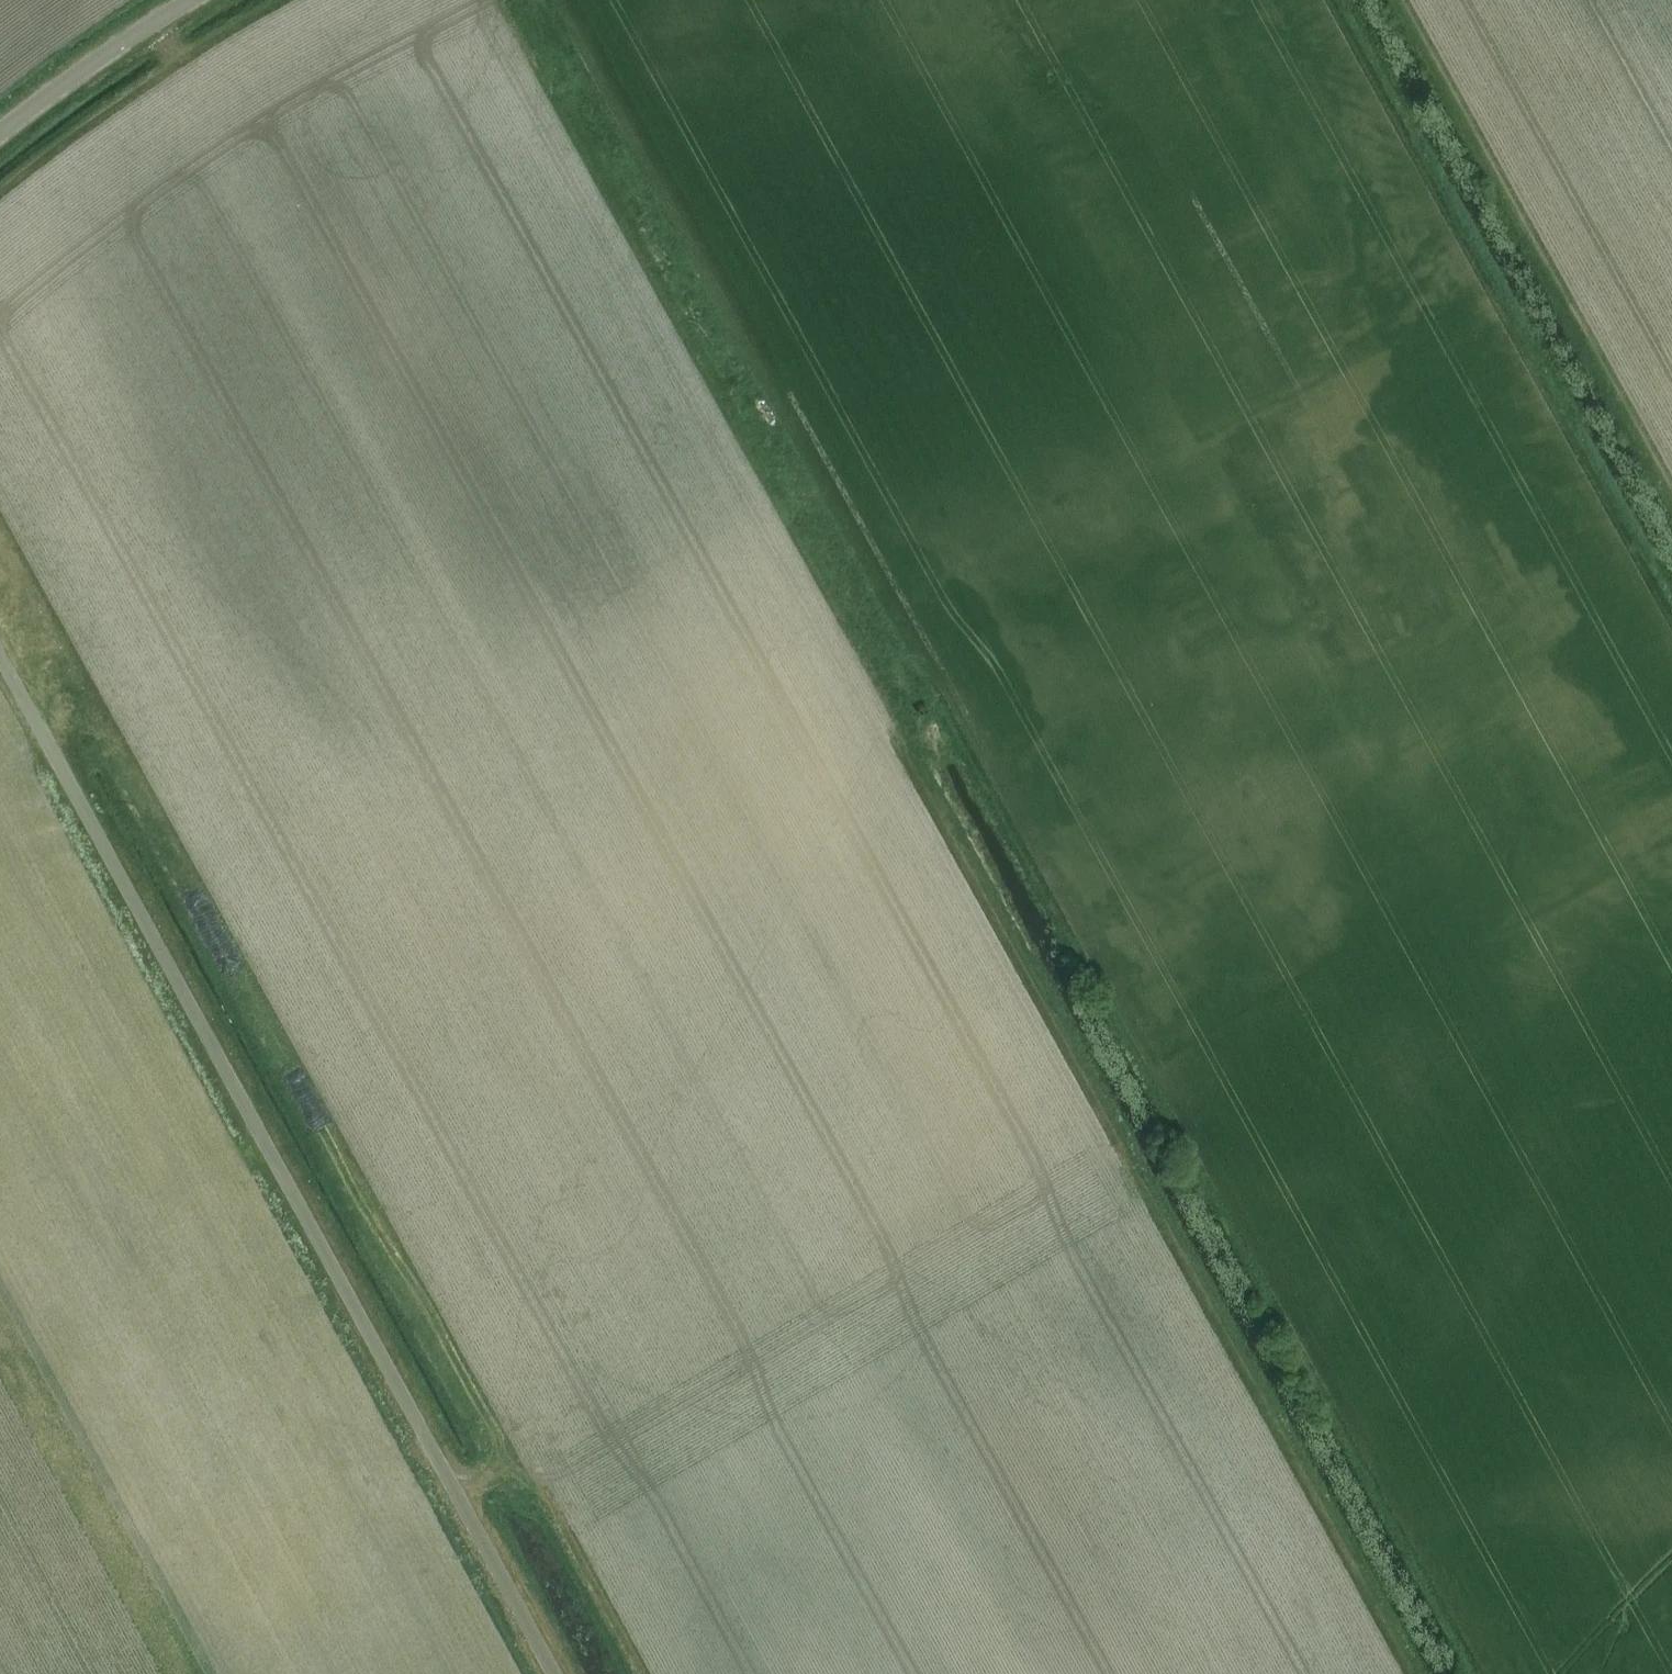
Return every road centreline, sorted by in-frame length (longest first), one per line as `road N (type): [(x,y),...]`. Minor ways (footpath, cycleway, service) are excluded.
road 1 (unclassified): [(550,1673),(0,658)]
road 2 (unclassified): [(0,137),(193,0)]

